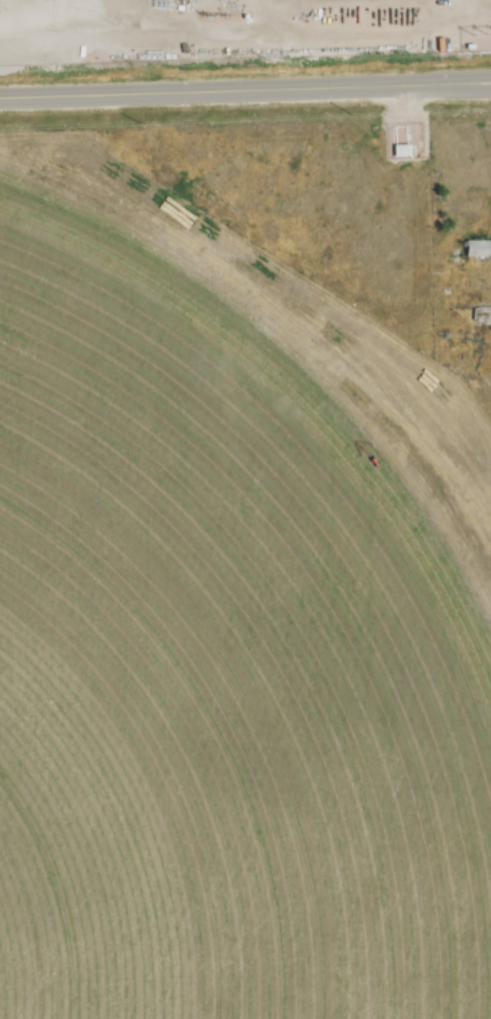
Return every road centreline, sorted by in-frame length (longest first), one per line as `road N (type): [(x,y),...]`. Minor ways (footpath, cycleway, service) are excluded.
road 1 (secondary): [(490,83),(0,97)]

